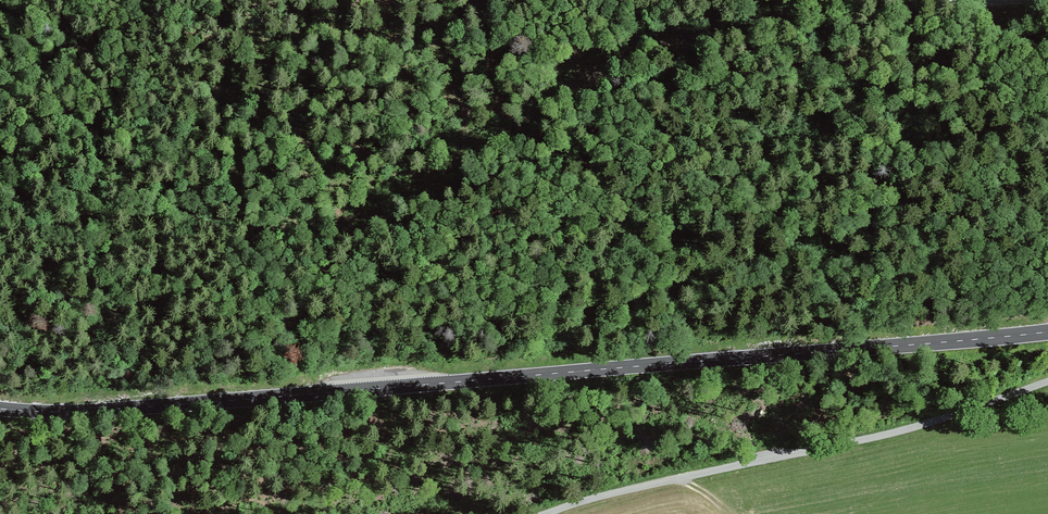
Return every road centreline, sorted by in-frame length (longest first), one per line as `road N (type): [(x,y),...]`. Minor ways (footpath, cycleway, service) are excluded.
road 1 (tertiary): [(0,409),(116,410),(1047,331)]
road 2 (track): [(546,513),(965,411),(1047,382)]
road 3 (track): [(844,0),(758,36),(654,43),(588,69),(521,126),(392,204)]

